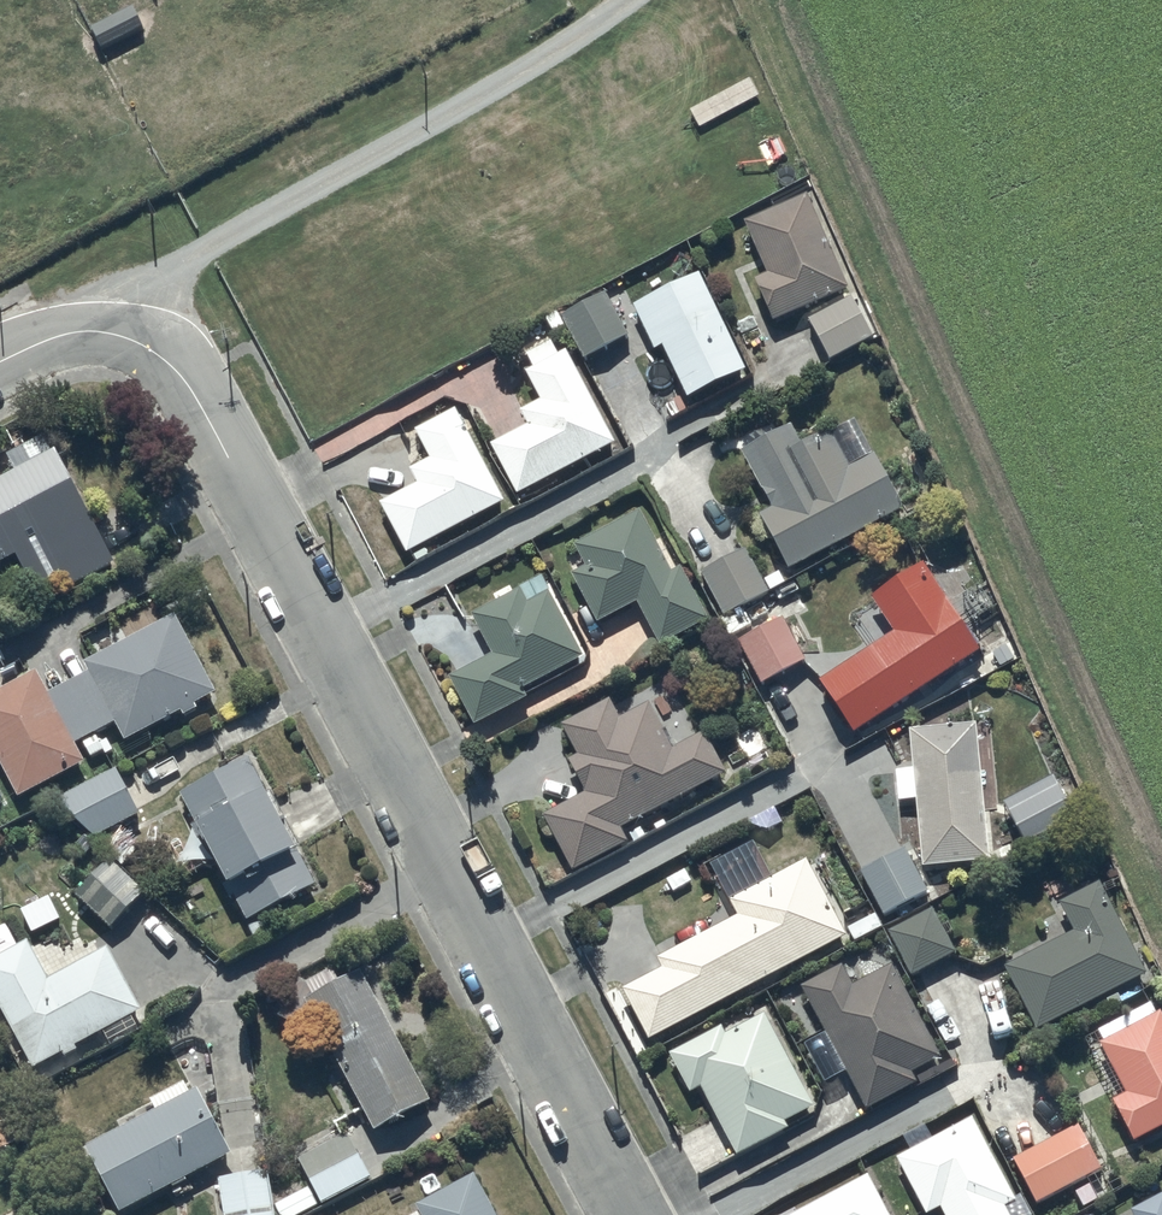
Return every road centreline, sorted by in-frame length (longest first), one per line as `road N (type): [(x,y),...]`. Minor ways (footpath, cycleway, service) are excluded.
road 1 (residential): [(0,362),(54,337),(107,333),(154,352),(181,374),(626,1214)]

